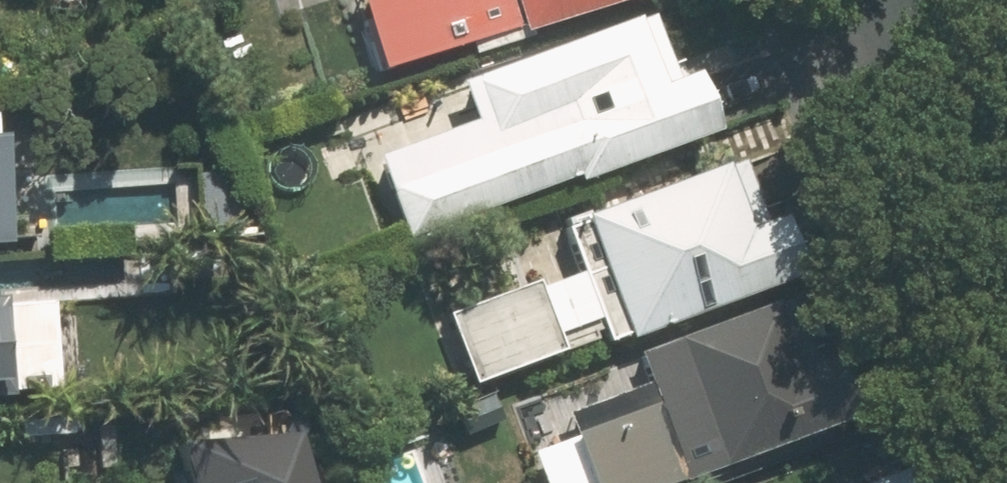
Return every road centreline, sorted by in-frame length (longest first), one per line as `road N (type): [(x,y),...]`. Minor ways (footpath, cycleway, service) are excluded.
road 1 (residential): [(1006,310),(893,0)]

